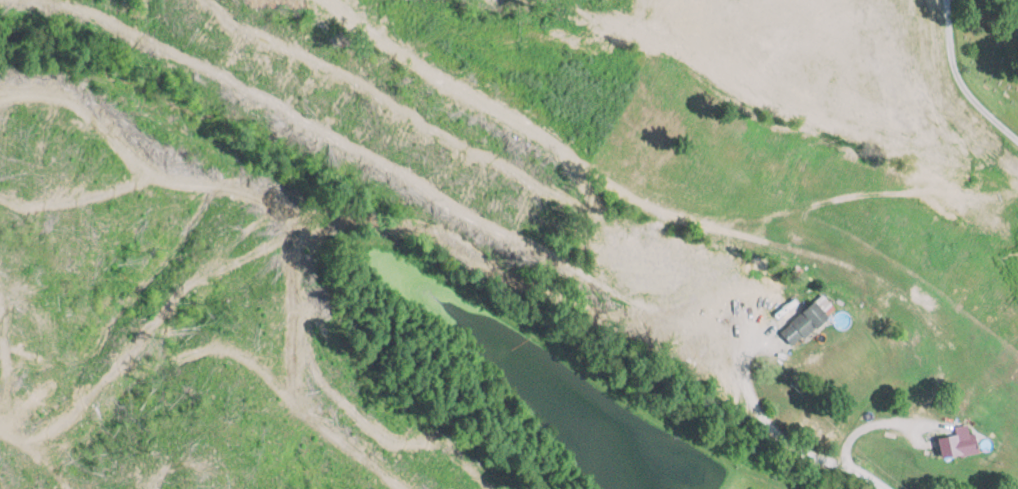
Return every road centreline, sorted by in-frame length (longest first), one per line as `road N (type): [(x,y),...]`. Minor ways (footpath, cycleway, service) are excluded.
road 1 (residential): [(1017,141),(973,104),(951,67),(938,0)]

